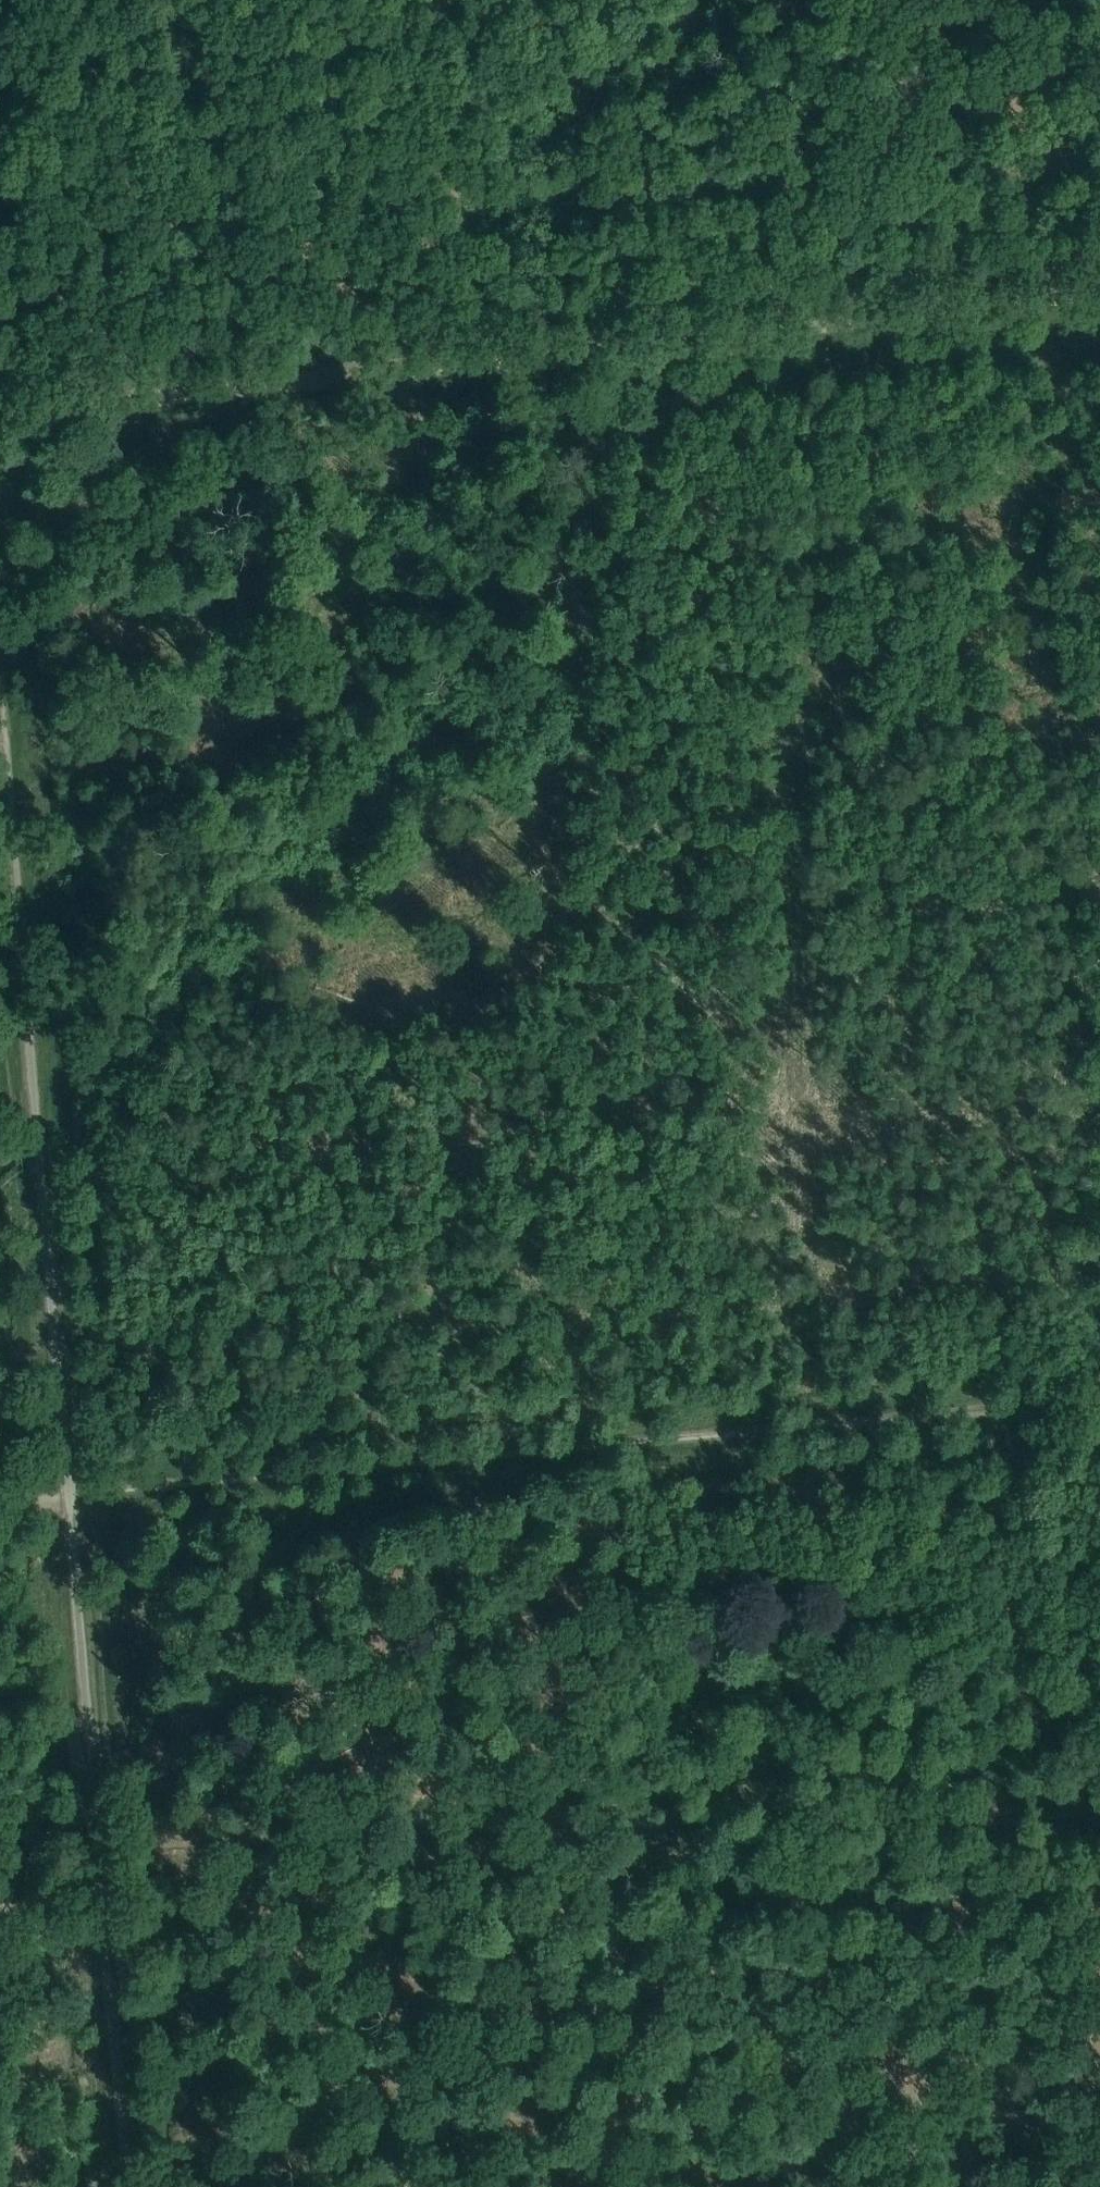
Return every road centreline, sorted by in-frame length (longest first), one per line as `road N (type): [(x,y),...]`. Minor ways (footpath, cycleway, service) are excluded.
road 1 (unclassified): [(124,2186),(0,782)]
road 2 (track): [(1099,297),(0,436)]
road 3 (track): [(1099,1402),(0,1499)]

